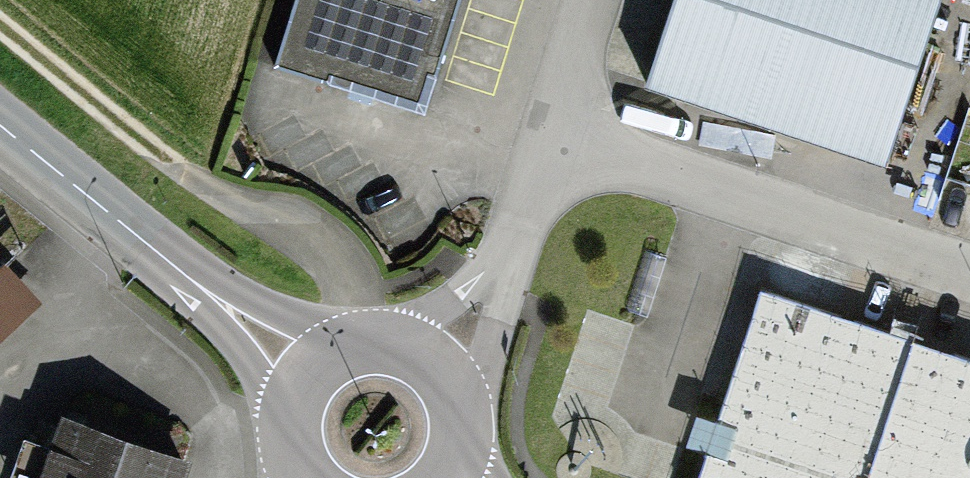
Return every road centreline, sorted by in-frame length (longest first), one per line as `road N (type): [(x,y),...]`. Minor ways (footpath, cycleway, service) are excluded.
road 1 (residential): [(550,135),(969,266)]
road 2 (secondary): [(310,373),(0,125)]
road 3 (residential): [(435,369),(490,280),(550,135)]
road 4 (residential): [(550,135),(592,0)]
road 5 (secondary): [(435,369),(412,352),(357,345),(310,373)]

